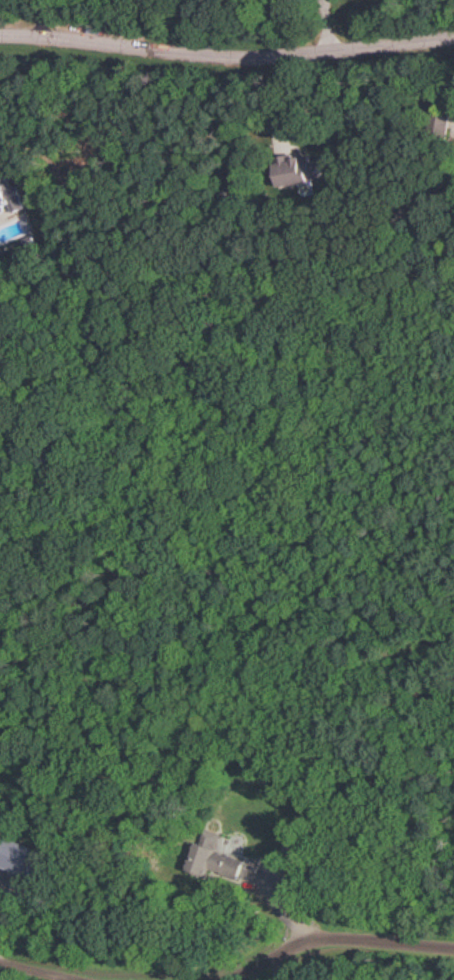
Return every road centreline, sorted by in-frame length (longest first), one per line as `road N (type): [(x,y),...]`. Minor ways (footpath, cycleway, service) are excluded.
road 1 (residential): [(453,31),(241,56),(0,36)]
road 2 (residential): [(453,949),(330,939),(231,979)]

